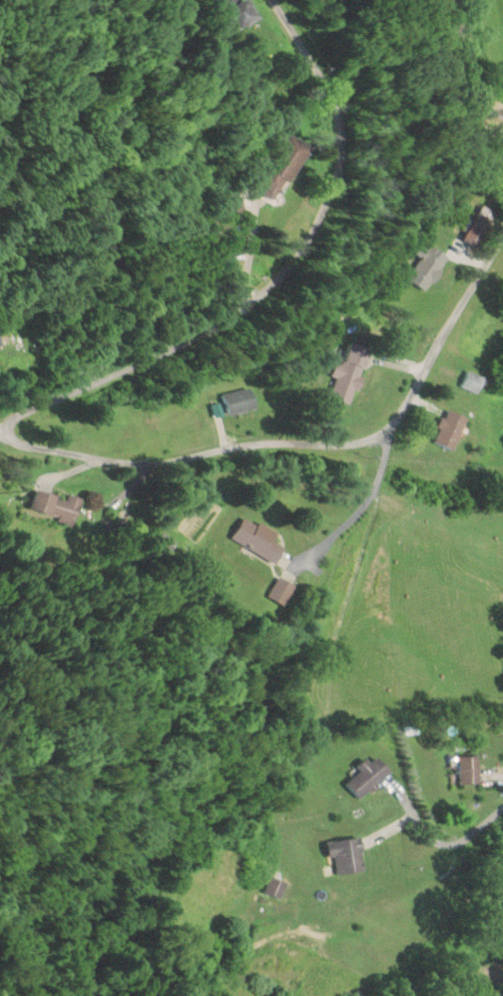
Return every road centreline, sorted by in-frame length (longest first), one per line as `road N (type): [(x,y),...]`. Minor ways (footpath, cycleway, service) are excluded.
road 1 (residential): [(502,239),(380,436),(359,444),(257,445),(159,464),(0,438)]

